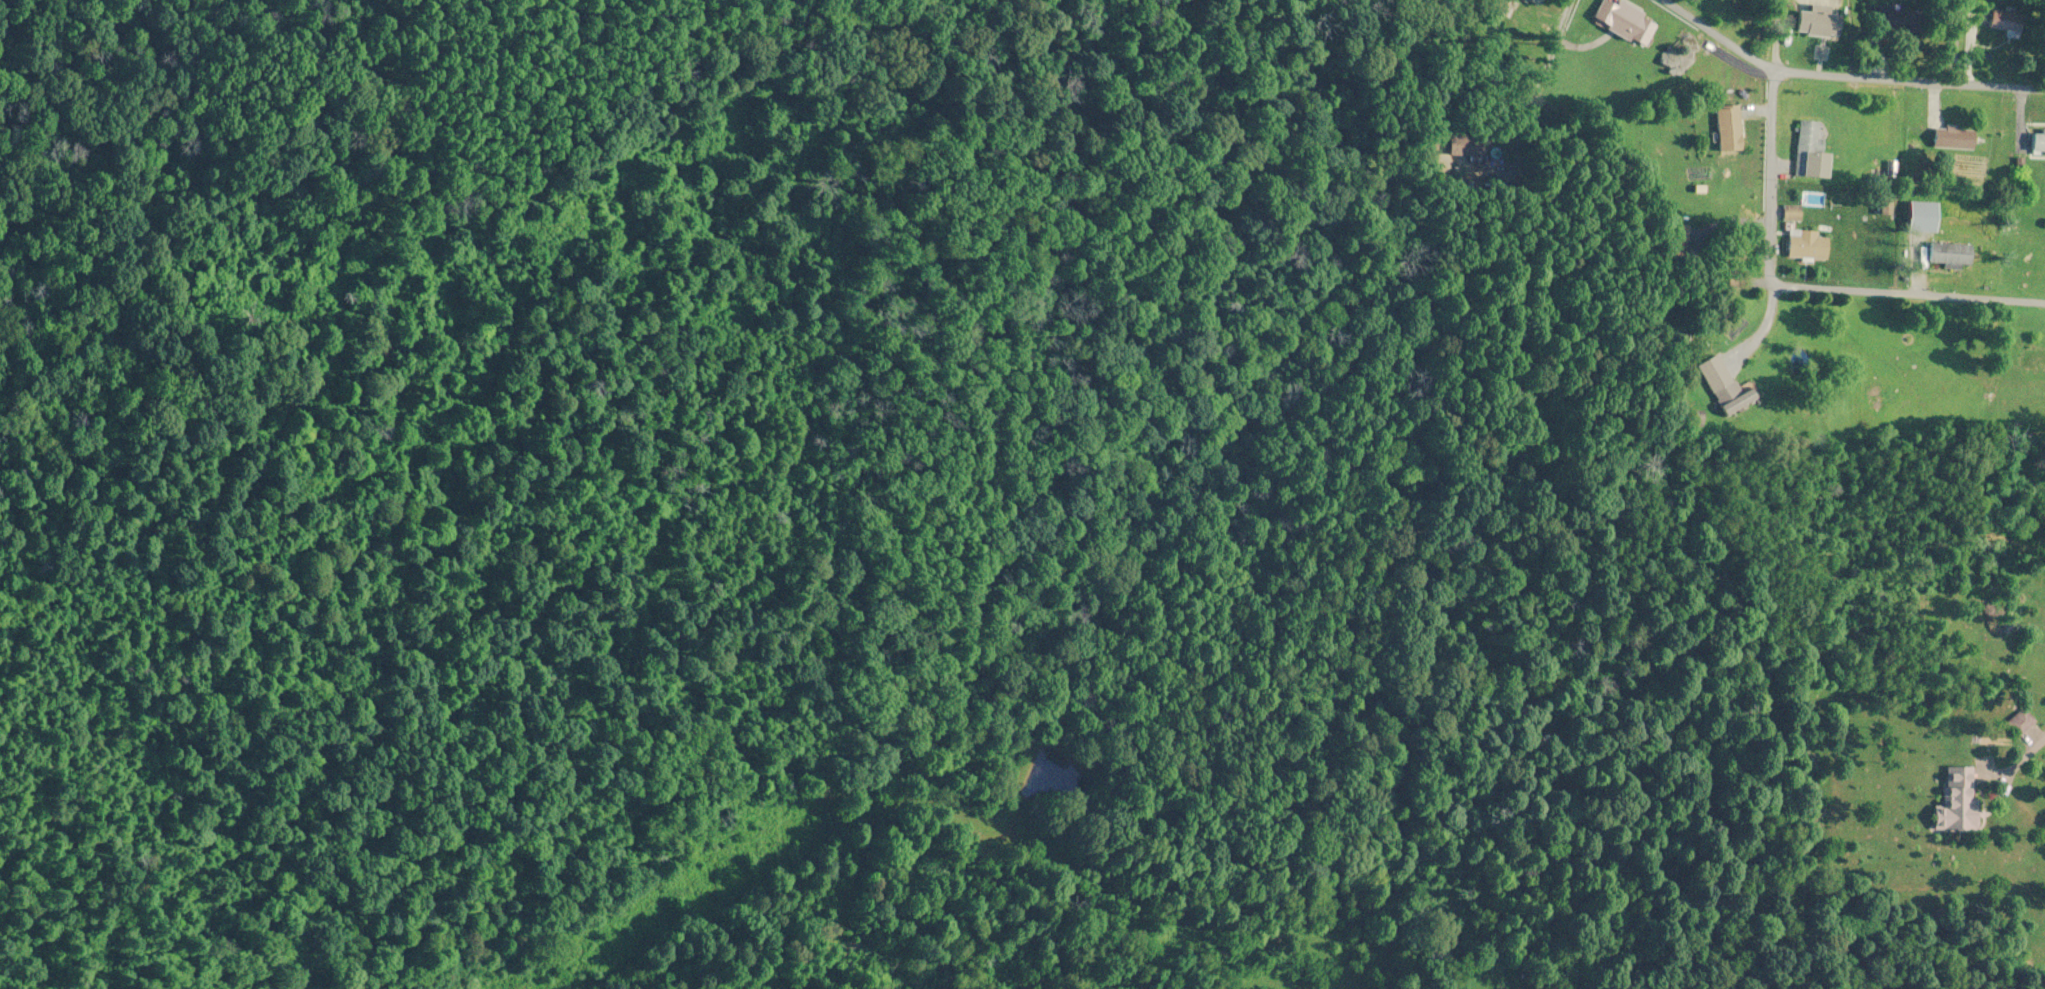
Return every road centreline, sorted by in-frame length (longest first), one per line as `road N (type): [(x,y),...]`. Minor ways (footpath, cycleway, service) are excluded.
road 1 (residential): [(2044,318),(1842,318),(1803,302),(1798,70)]
road 2 (residential): [(2044,84),(1798,70),(1746,0)]

